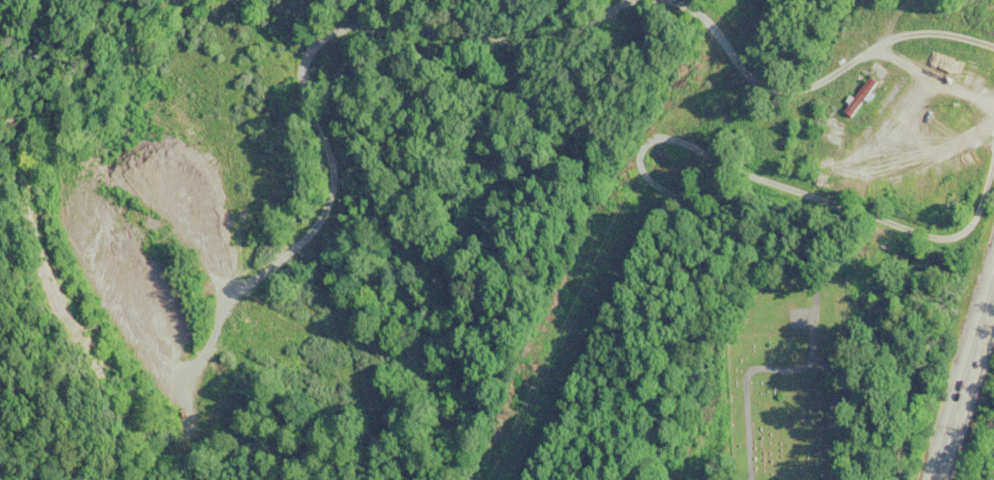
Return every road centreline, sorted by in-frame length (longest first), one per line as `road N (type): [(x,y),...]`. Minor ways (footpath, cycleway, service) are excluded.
road 1 (residential): [(967,138),(821,97),(608,56),(318,48),(230,59)]
road 2 (residential): [(230,59),(218,124),(268,322),(257,384)]
road 3 (trunk): [(993,275),(930,479)]

